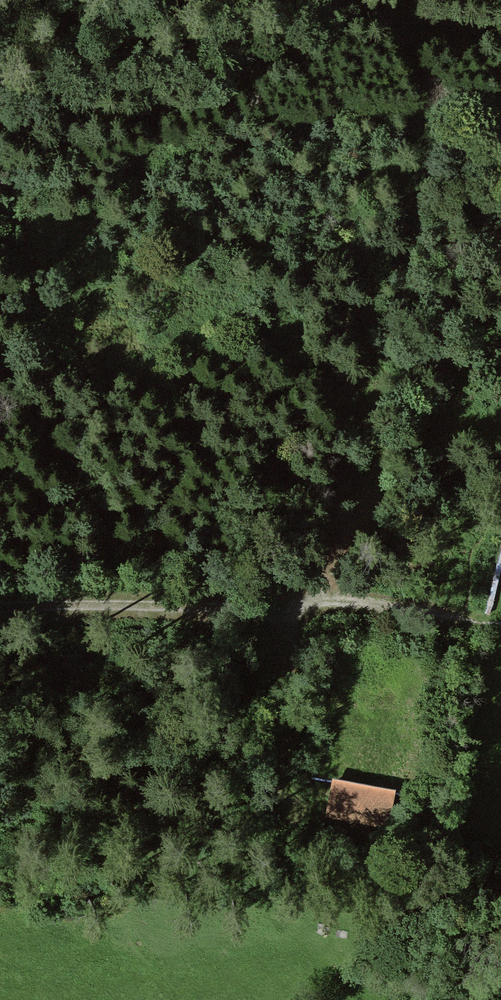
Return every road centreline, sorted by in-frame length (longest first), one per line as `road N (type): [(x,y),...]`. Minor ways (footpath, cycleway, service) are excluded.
road 1 (track): [(0,611),(388,603),(479,619)]
road 2 (track): [(500,322),(475,552),(479,619)]
road 3 (track): [(290,604),(281,737),(294,814),(366,833)]
road 4 (track): [(481,0),(500,122)]

